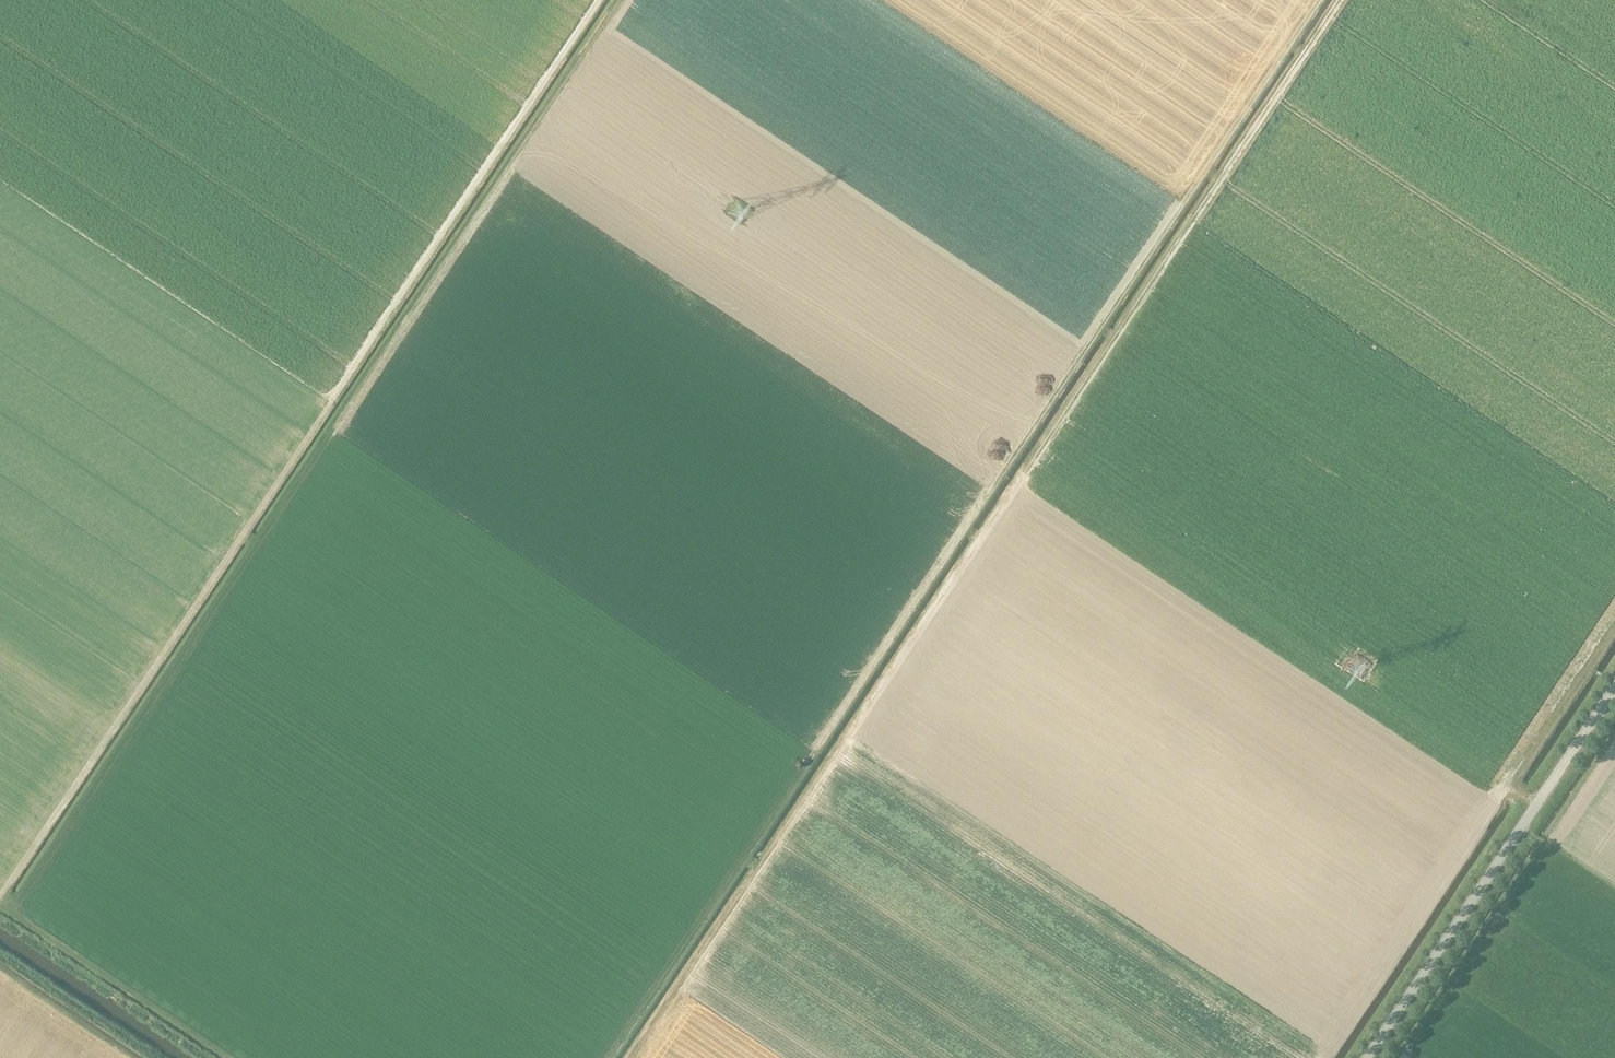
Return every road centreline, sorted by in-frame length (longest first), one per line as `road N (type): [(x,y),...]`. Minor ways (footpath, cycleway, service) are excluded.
road 1 (unclassified): [(1366,1057),(1614,688)]

